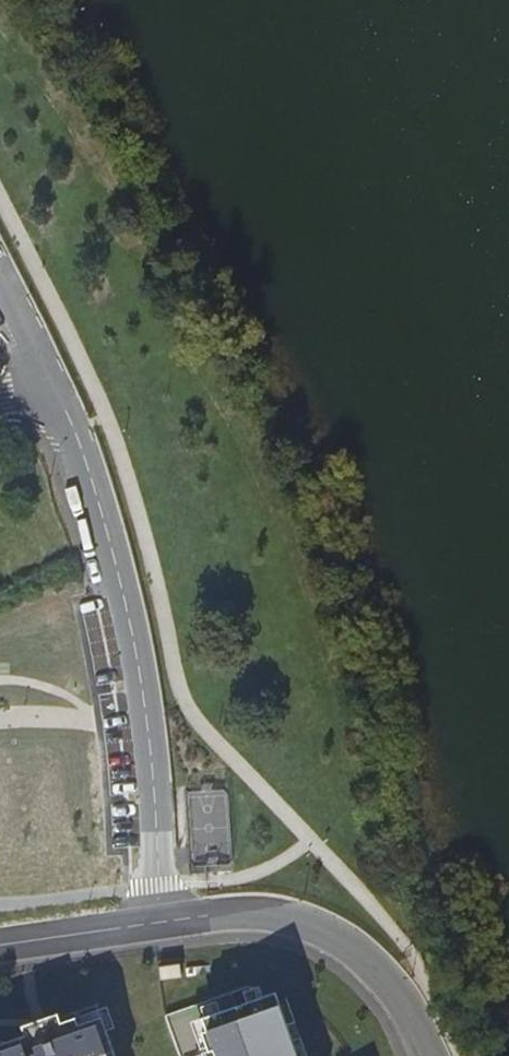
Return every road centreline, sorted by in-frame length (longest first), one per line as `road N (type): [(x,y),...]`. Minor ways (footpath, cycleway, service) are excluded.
road 1 (residential): [(157,925),(145,722),(115,564),(49,390)]
road 2 (residential): [(311,924),(385,976),(430,1055)]
road 3 (residential): [(157,925),(0,947)]
road 4 (residential): [(311,924),(246,913),(157,925)]

